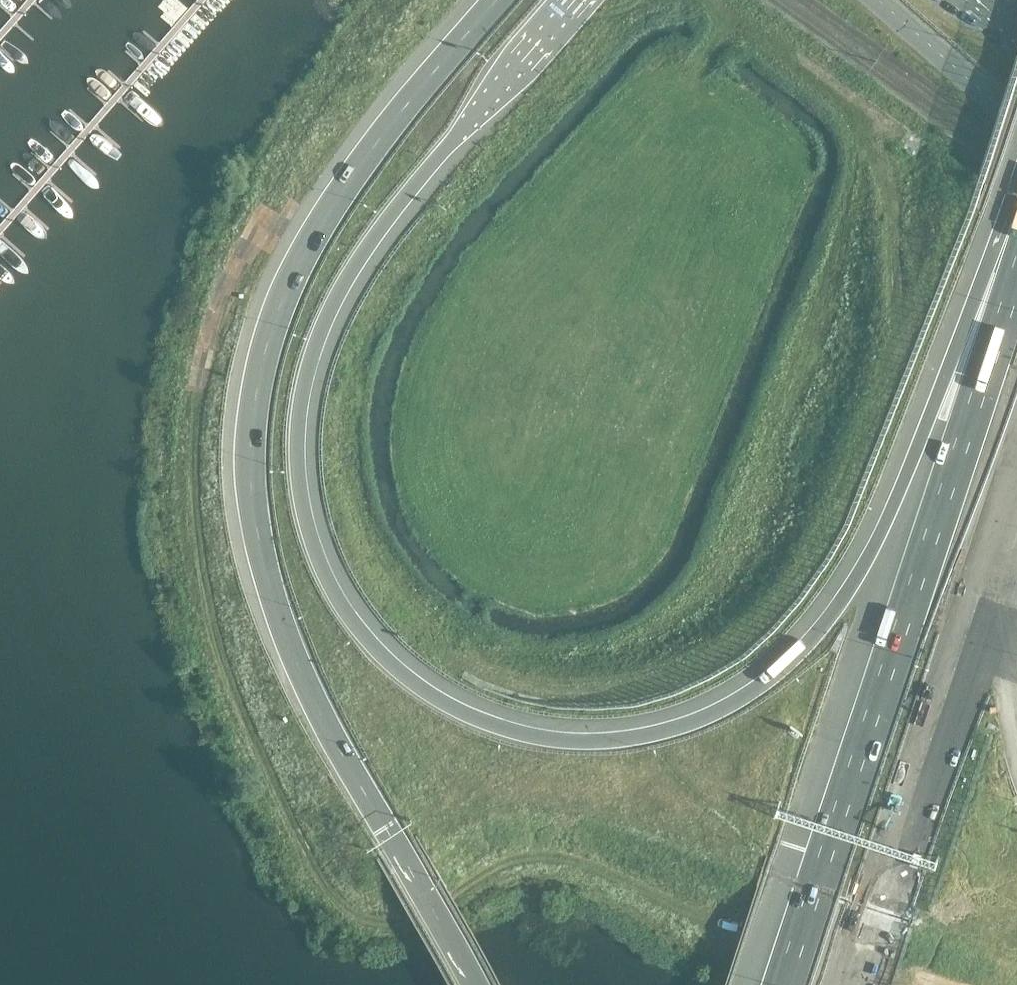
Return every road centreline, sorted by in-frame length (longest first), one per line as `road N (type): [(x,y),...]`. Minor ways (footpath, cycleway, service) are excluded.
road 1 (motorway): [(1016,255),(884,528),(853,579),(783,661),(738,695),(639,735),(544,736),(465,713),(371,644),(327,582),(307,524),(301,403),(335,293),(382,222),(575,0)]
road 2 (motorway): [(496,0),(327,204),(256,377),(252,443),(263,550),(311,691),(479,984)]
road 3 (motorway): [(1016,270),(784,984)]
road 4 (motorway): [(852,984),(1016,481)]
road 5 (primary): [(878,0),(1016,122)]

